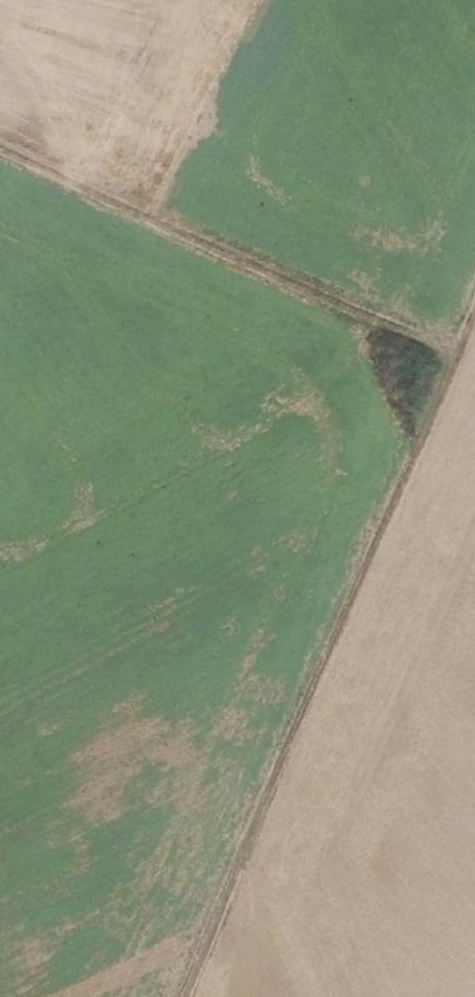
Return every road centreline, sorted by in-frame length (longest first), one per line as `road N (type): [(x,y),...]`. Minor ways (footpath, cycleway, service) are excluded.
road 1 (track): [(197,996),(474,302)]
road 2 (track): [(0,156),(452,358)]

